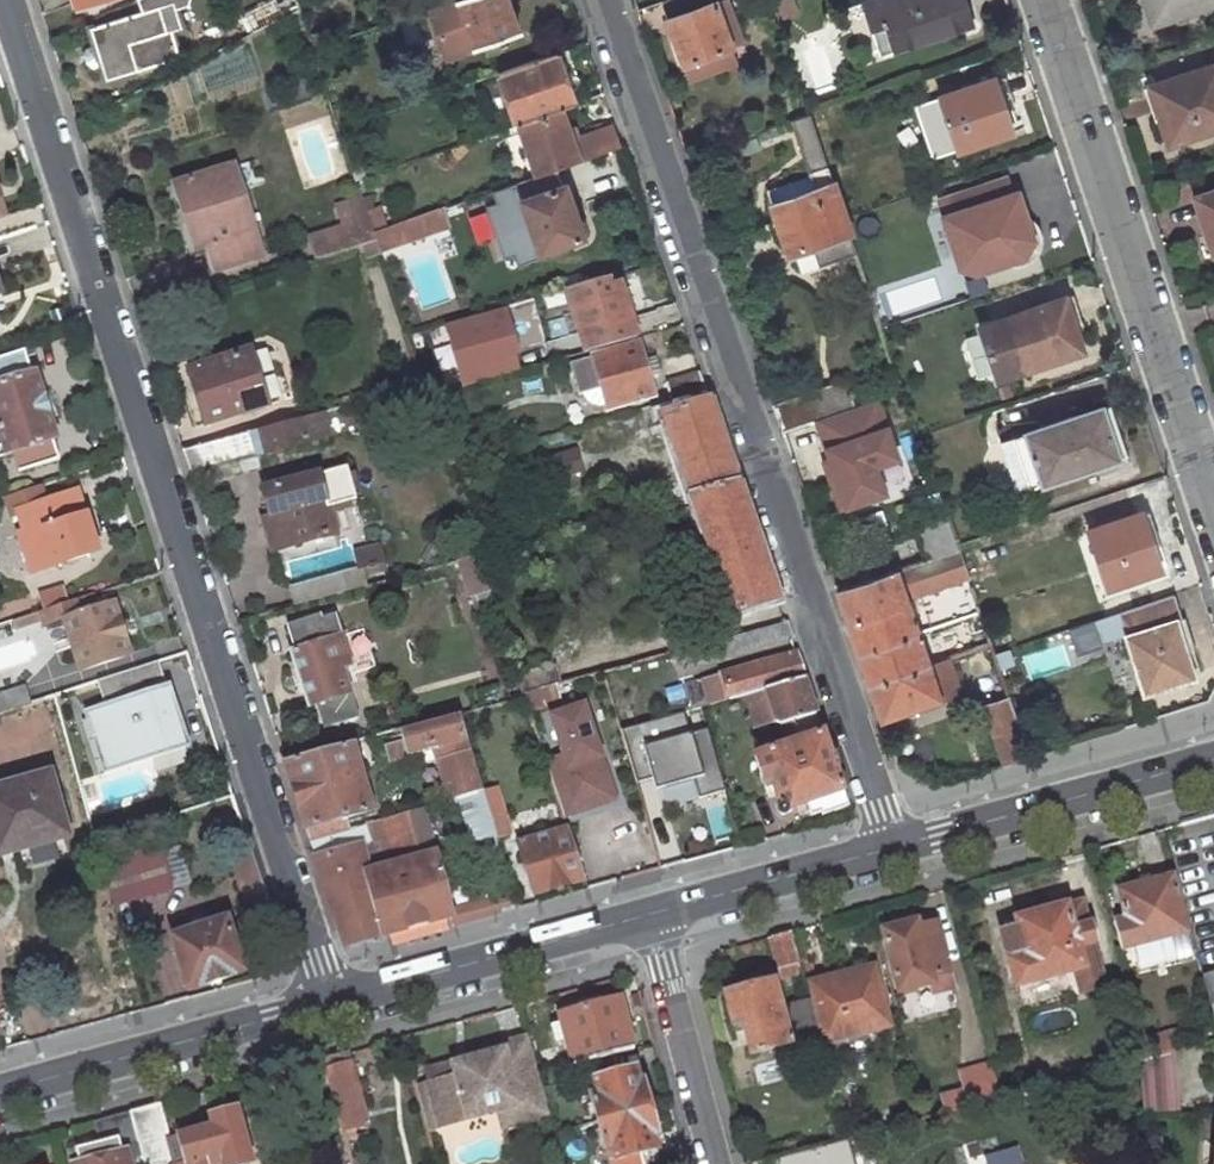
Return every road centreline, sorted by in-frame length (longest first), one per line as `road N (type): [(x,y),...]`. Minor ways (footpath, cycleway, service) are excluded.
road 1 (residential): [(331,999),(3,0)]
road 2 (residential): [(897,843),(603,0)]
road 3 (residential): [(1213,520),(1043,0)]
road 4 (tertiary): [(0,1091),(331,999)]
road 5 (tertiary): [(331,999),(652,911)]
road 6 (tertiary): [(897,843),(1213,757)]
road 7 (residential): [(652,911),(717,1163)]
road 8 (tertiary): [(652,911),(897,843)]

